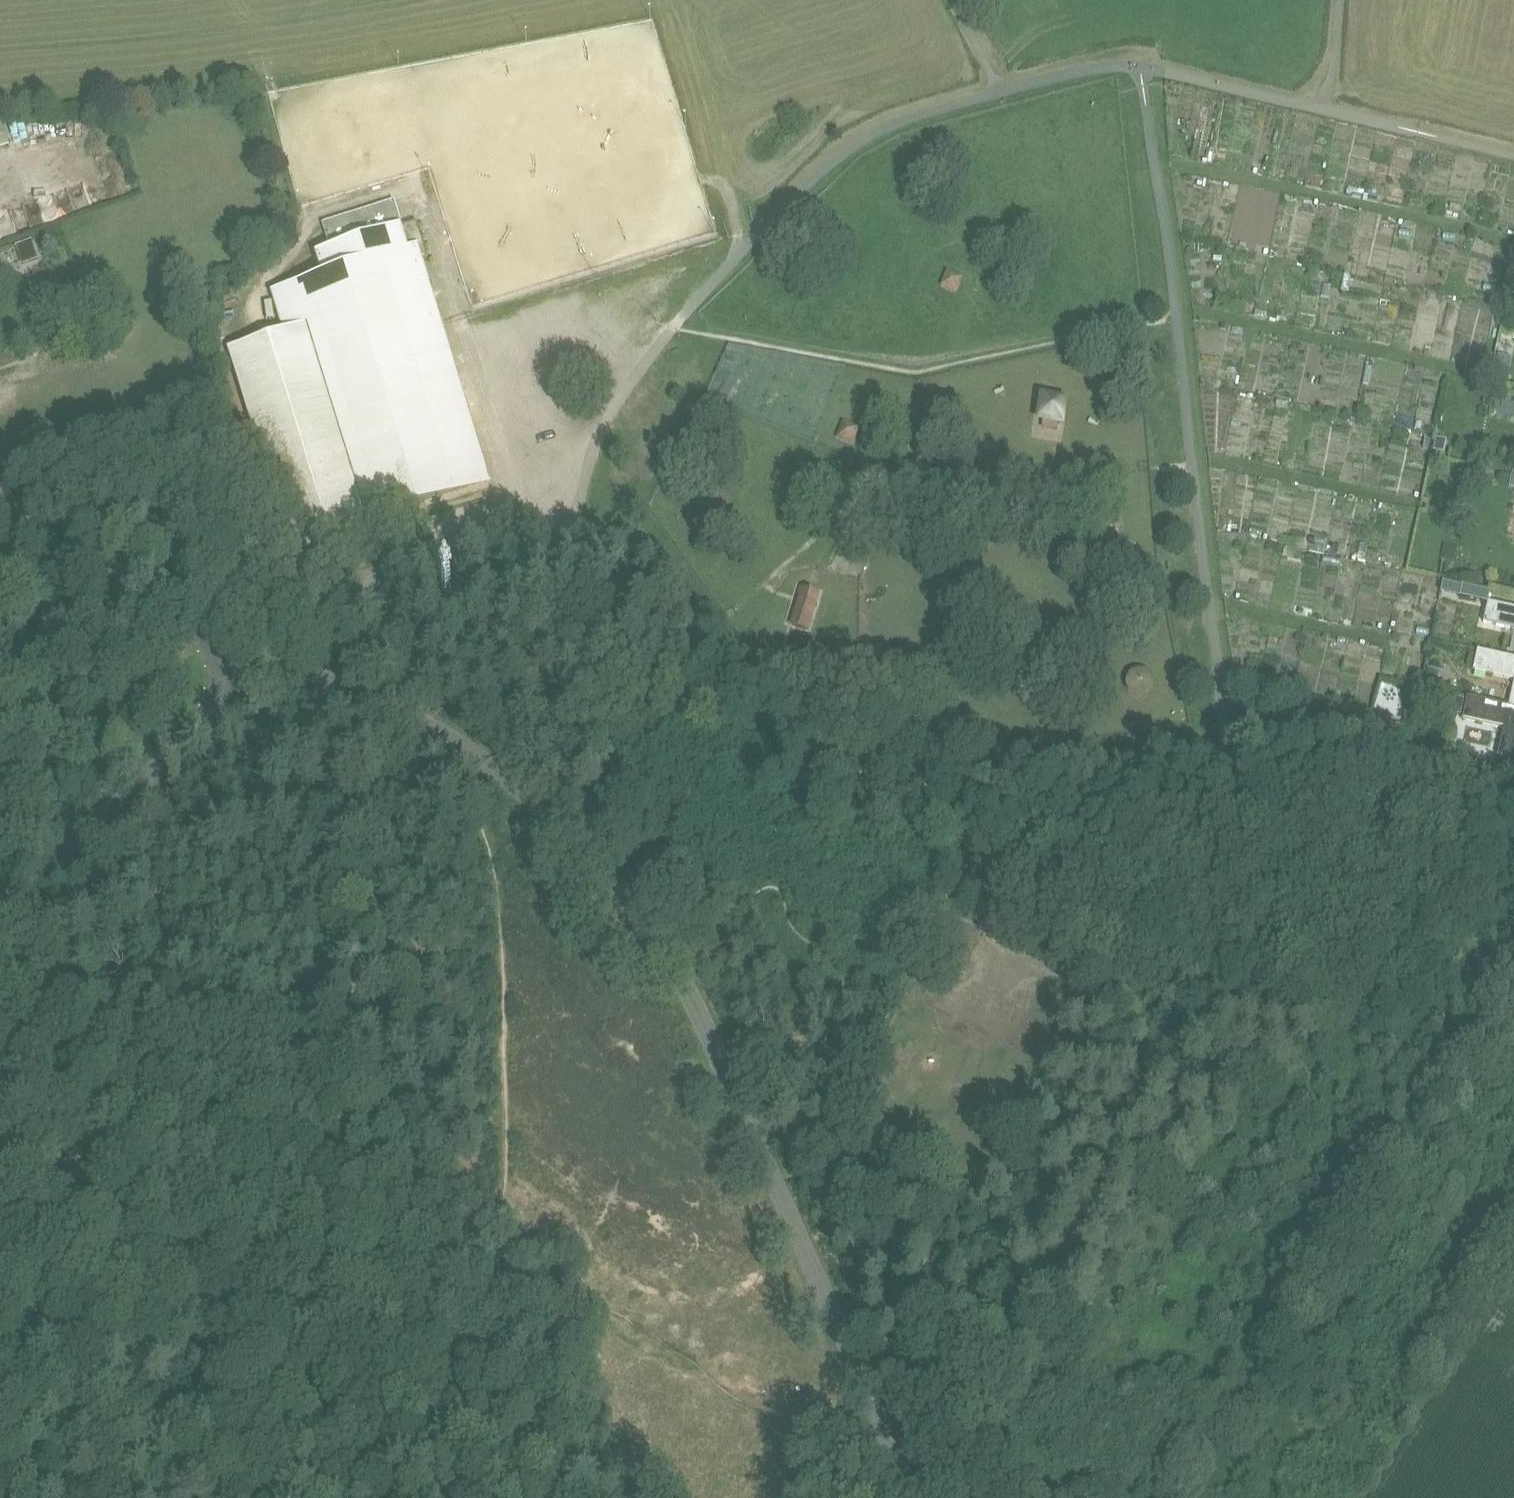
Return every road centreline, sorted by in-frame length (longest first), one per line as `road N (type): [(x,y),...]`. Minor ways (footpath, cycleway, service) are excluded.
road 1 (unclassified): [(915,1497),(724,1065),(654,929),(558,820),(489,767),(312,674),(275,669)]
road 2 (unclassified): [(275,669),(297,637),(395,571),(510,532),(575,526)]
road 3 (unclassified): [(0,924),(210,716),(225,671)]
road 4 (residential): [(1513,788),(1361,746),(1232,749)]
road 5 (unclassified): [(225,671),(204,631),(0,512)]

